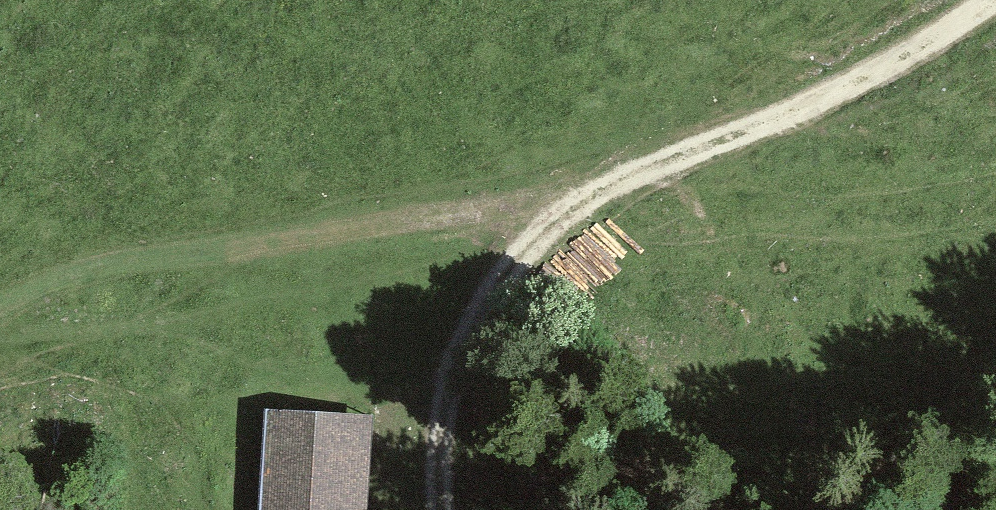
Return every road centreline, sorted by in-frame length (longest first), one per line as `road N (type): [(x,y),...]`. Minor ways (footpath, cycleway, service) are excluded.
road 1 (track): [(0,321),(131,262),(575,208)]
road 2 (track): [(575,208),(995,1)]
road 3 (track): [(575,208),(524,253),(466,339),(453,509)]

